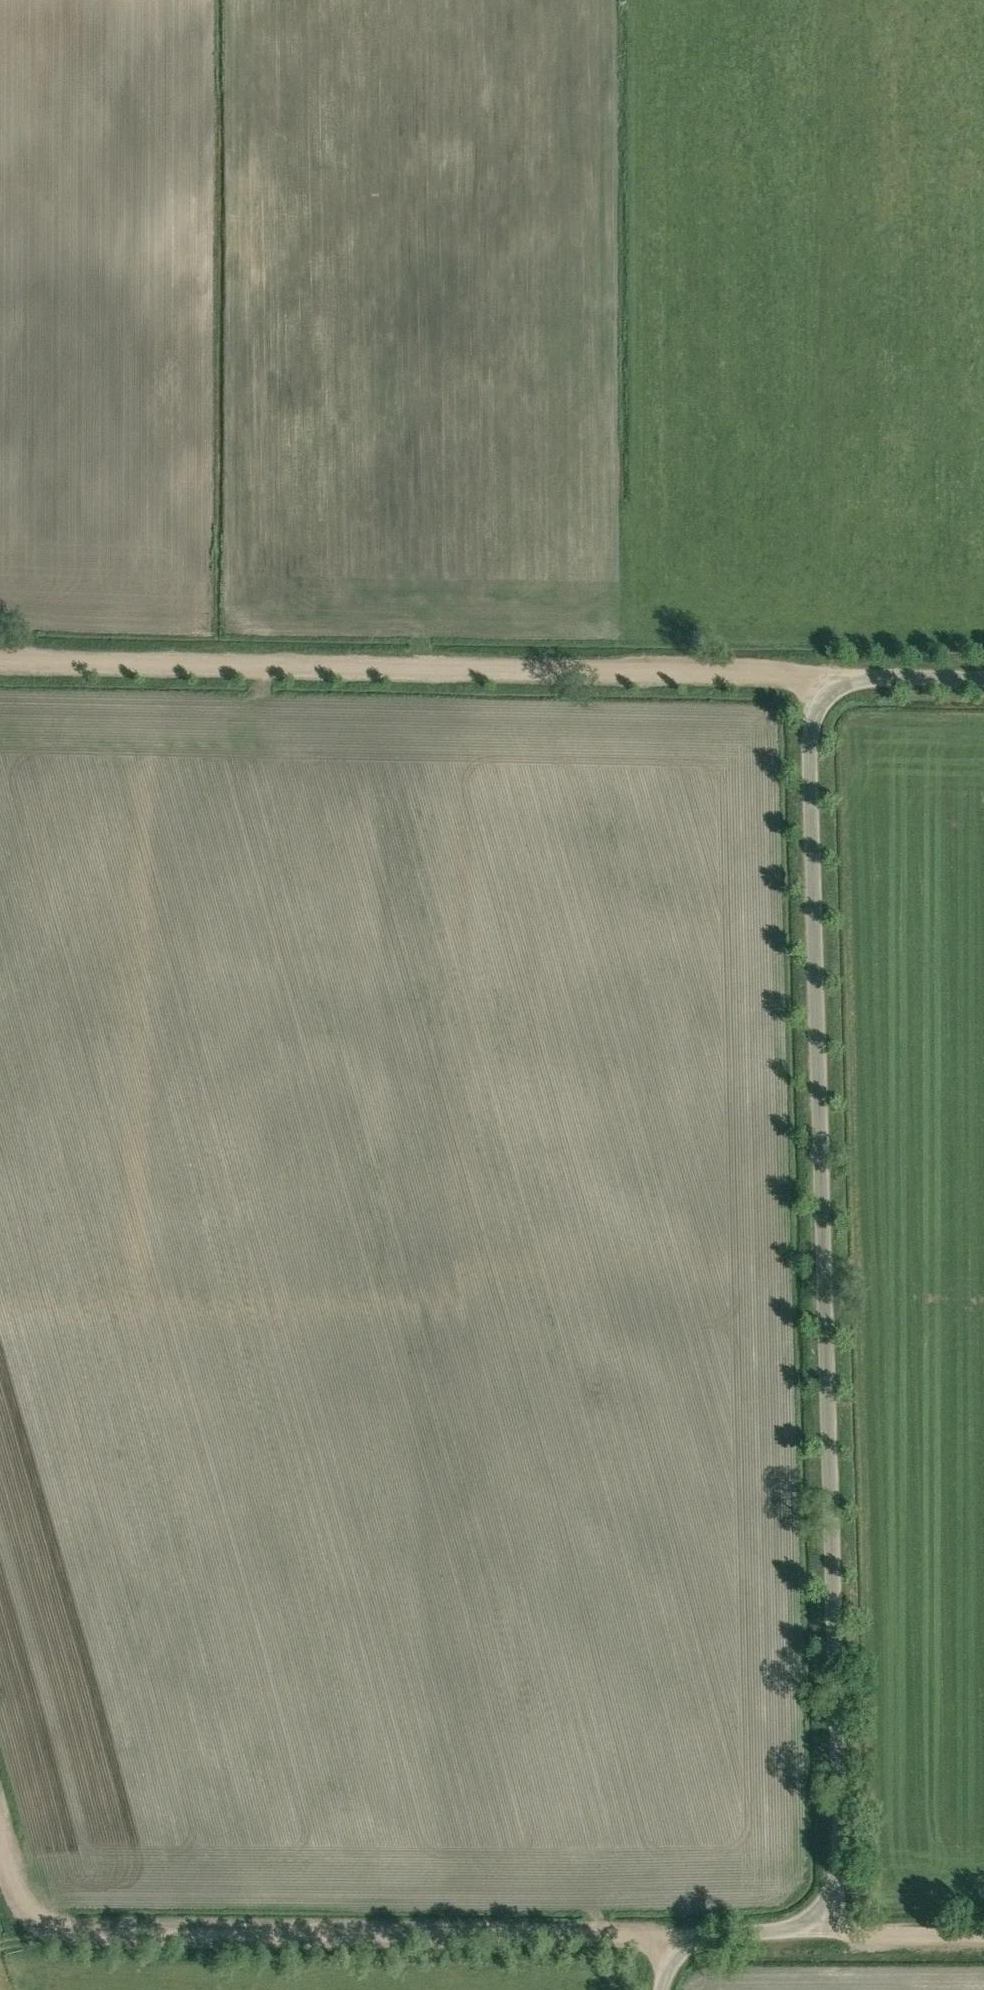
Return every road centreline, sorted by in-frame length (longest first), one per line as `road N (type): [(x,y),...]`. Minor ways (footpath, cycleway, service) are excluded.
road 1 (unclassified): [(814,1916),(835,1883),(836,1864),(810,733),(825,696)]
road 2 (track): [(0,663),(782,676),(825,696)]
road 3 (track): [(682,1950),(636,1934),(77,1934),(28,1913),(0,1838)]
road 4 (track): [(814,1916),(868,1933),(983,1933)]
road 5 (unclassified): [(983,679),(869,676),(825,696)]
road 6 (unclassified): [(814,1916),(774,1930),(702,1937),(682,1950)]

